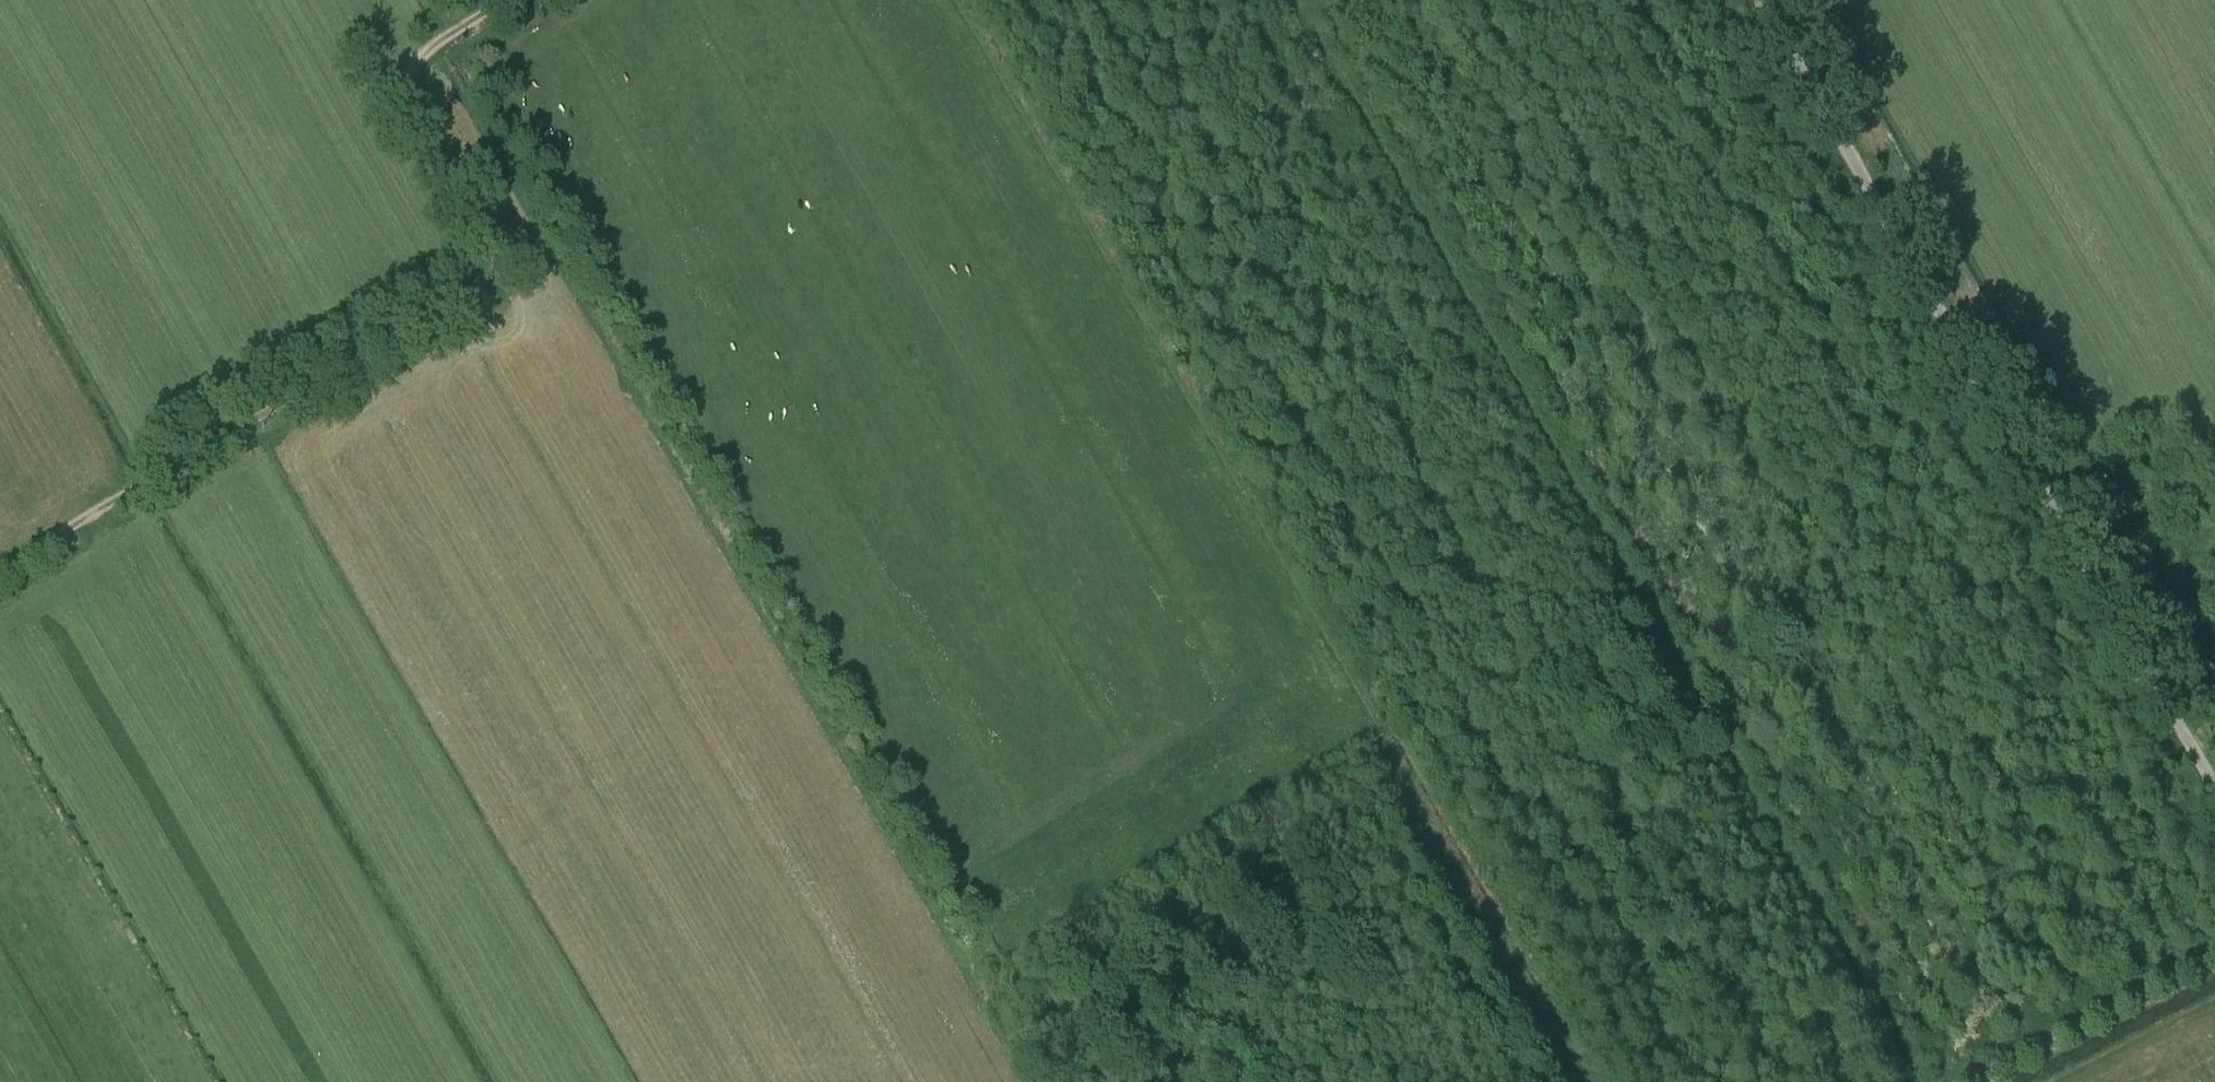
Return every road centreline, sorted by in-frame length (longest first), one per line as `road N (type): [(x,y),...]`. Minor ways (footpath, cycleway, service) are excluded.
road 1 (unclassified): [(2214,793),(1756,0)]

